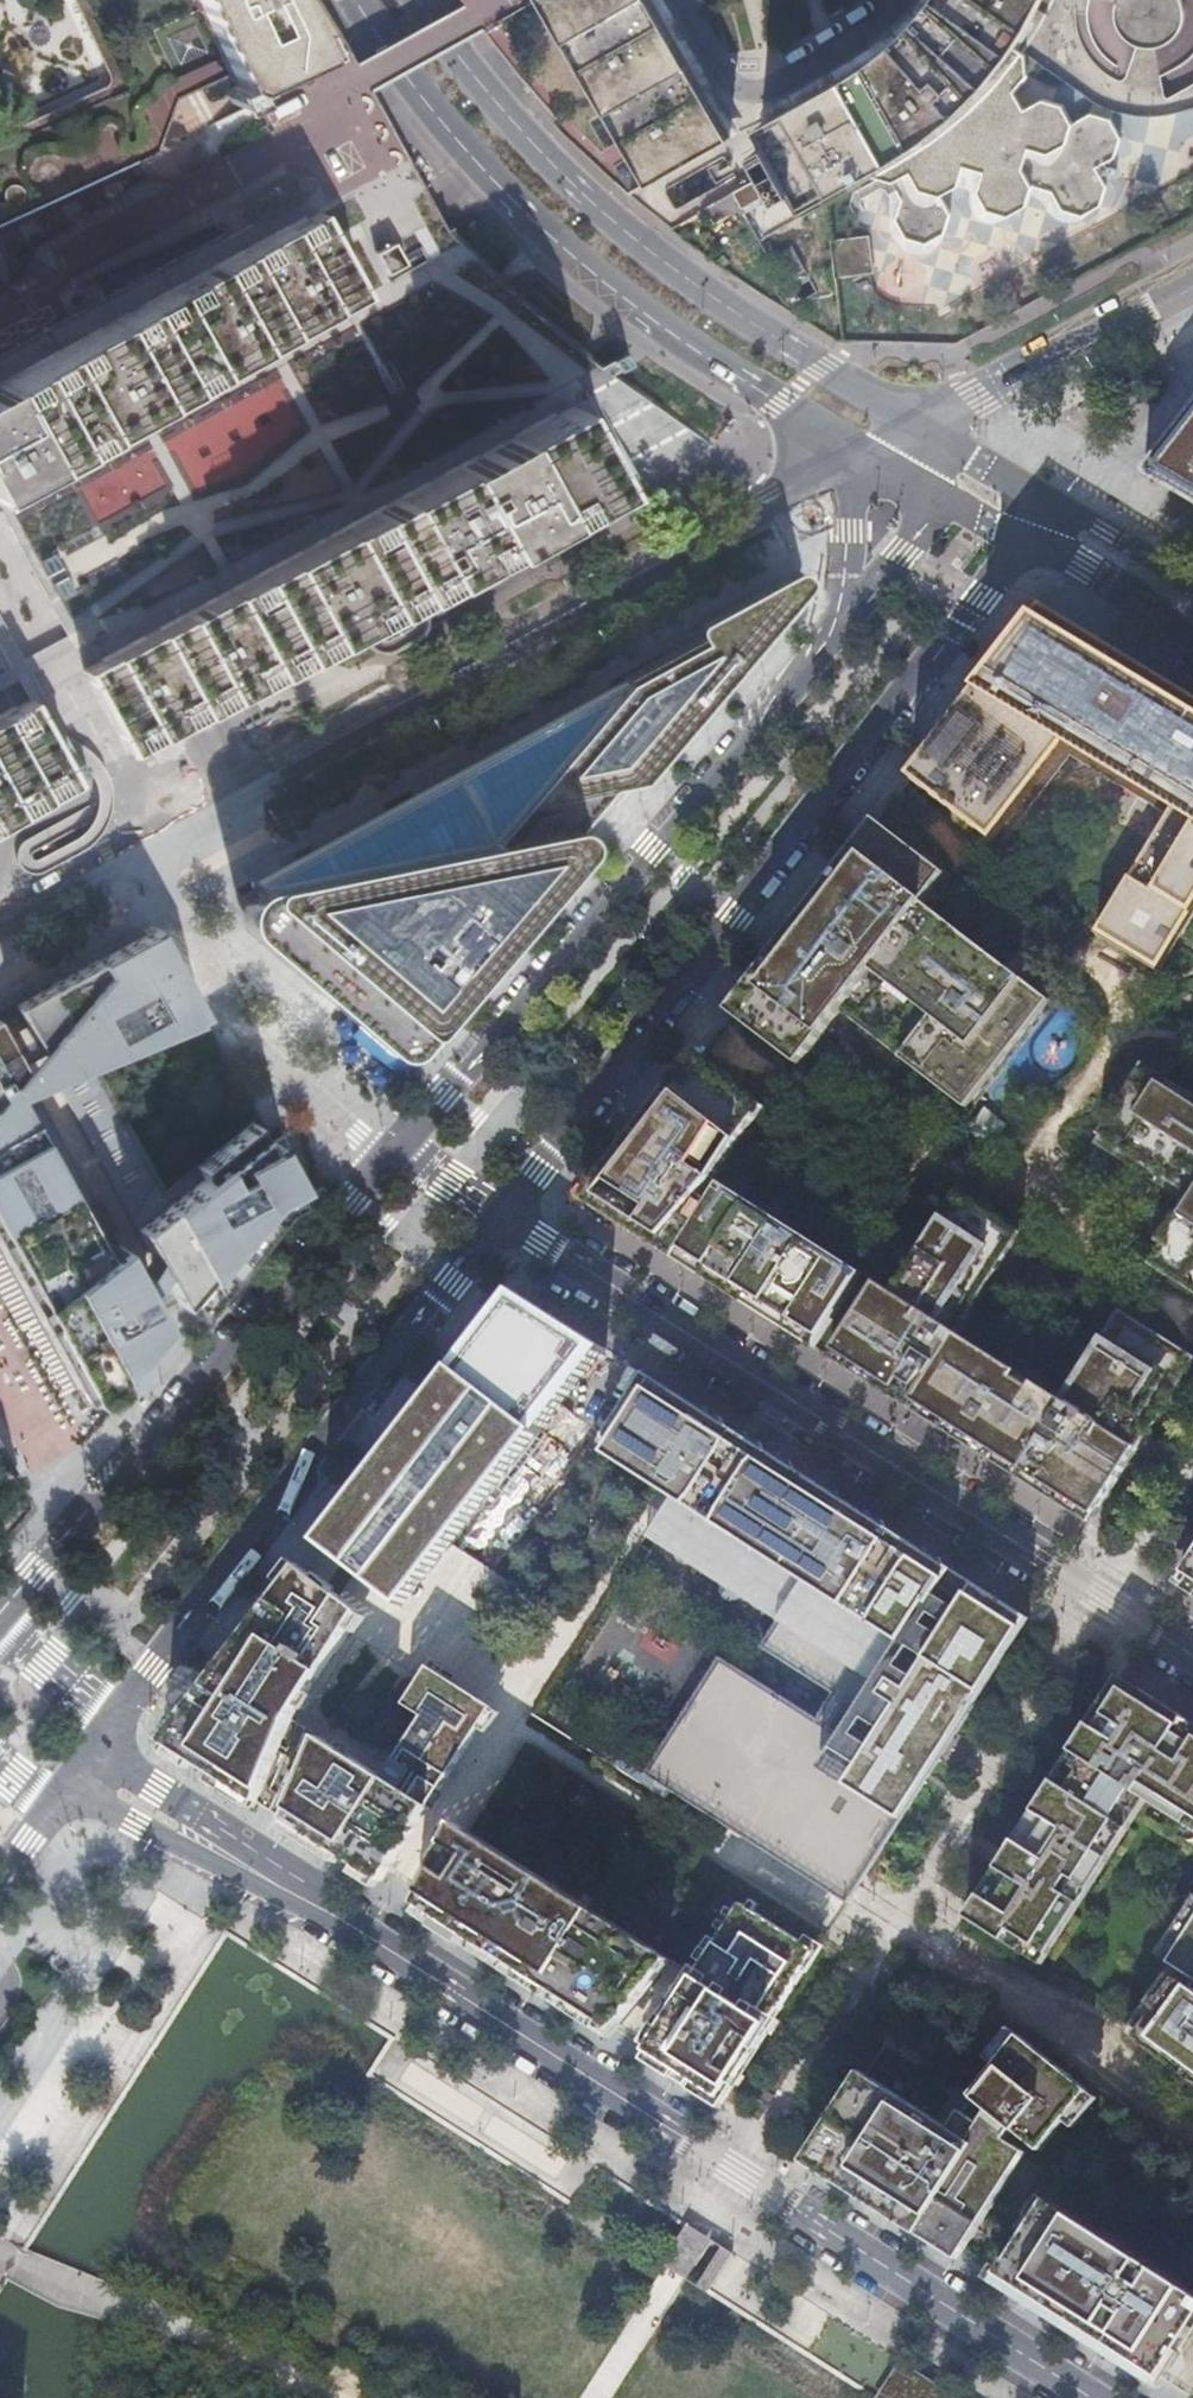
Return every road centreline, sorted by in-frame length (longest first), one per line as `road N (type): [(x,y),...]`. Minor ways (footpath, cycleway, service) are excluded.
road 1 (residential): [(1092,2397),(279,1885)]
road 2 (residential): [(501,1217),(1023,539)]
road 3 (residential): [(501,1217),(1192,1656)]
road 4 (residential): [(850,467),(167,846)]
road 5 (tertiary): [(357,0),(476,166),(601,282),(777,406),(870,457)]
road 6 (tertiary): [(924,432),(633,245),(514,132),(450,59),(416,0)]
road 7 (residential): [(824,645),(388,1154)]
road 8 (residential): [(111,1725),(501,1217)]
road 9 (residential): [(388,1154),(0,1613)]
road 10 (residential): [(167,846),(254,1046),(388,1154)]
road 11 (residential): [(1192,284),(924,432)]
road 12 (residential): [(227,180),(0,296)]
road 13 (residential): [(279,1885),(130,1760),(111,1725)]
road 14 (residential): [(64,1793),(279,1885)]
road 15 (residential): [(1023,539),(1085,564),(1192,632)]
road 16 (residential): [(919,483),(903,552),(824,645)]
road 17 (residential): [(167,846),(0,937)]
road 18 (residential): [(850,467),(843,589),(824,645)]
road 19 (residential): [(1192,587),(1050,504)]
road 20 (residential): [(111,1725),(90,1690),(0,1626)]
road 21 (residential): [(1050,504),(924,432)]
road 22 (residential): [(388,1154),(501,1217)]

